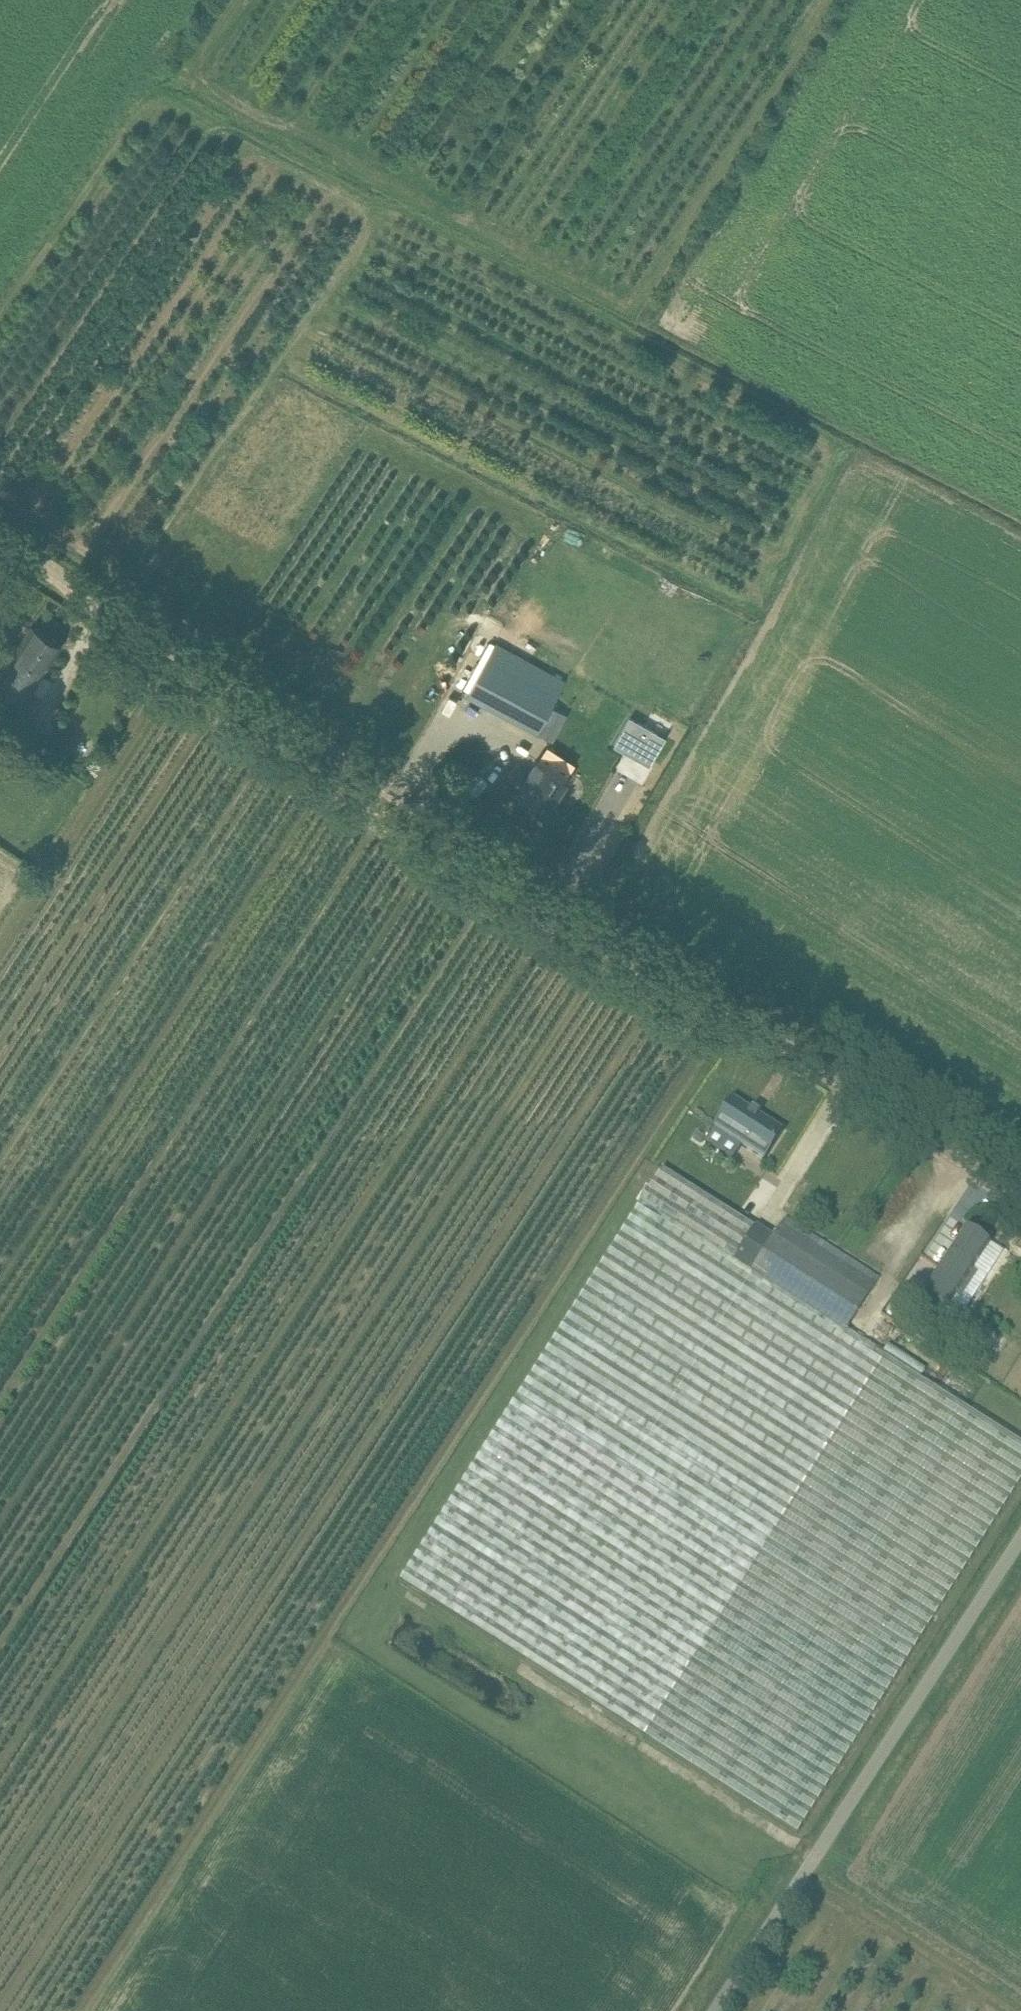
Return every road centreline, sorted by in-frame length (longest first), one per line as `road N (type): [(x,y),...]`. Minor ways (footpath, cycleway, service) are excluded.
road 1 (unclassified): [(1020,1191),(0,543)]
road 2 (unclassified): [(710,2010),(1020,1524)]

